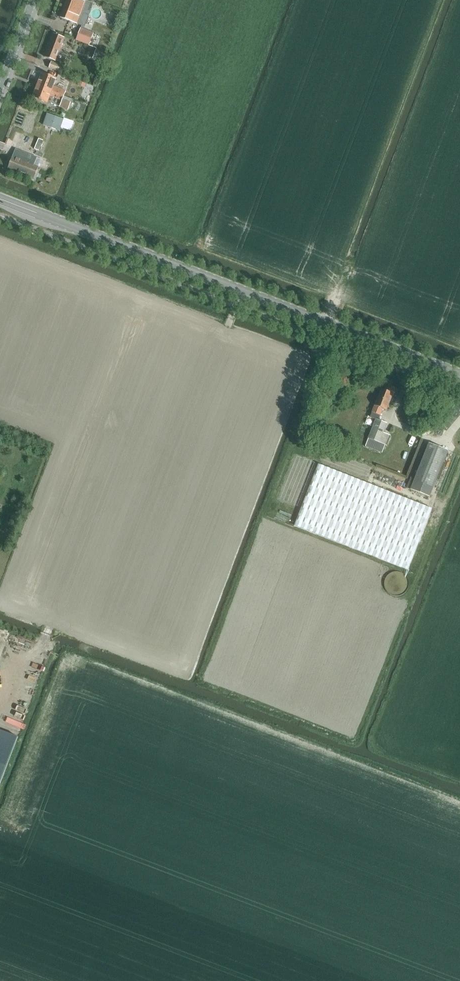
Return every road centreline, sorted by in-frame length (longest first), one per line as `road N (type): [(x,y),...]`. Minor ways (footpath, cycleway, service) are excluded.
road 1 (tertiary): [(459,374),(0,199)]

